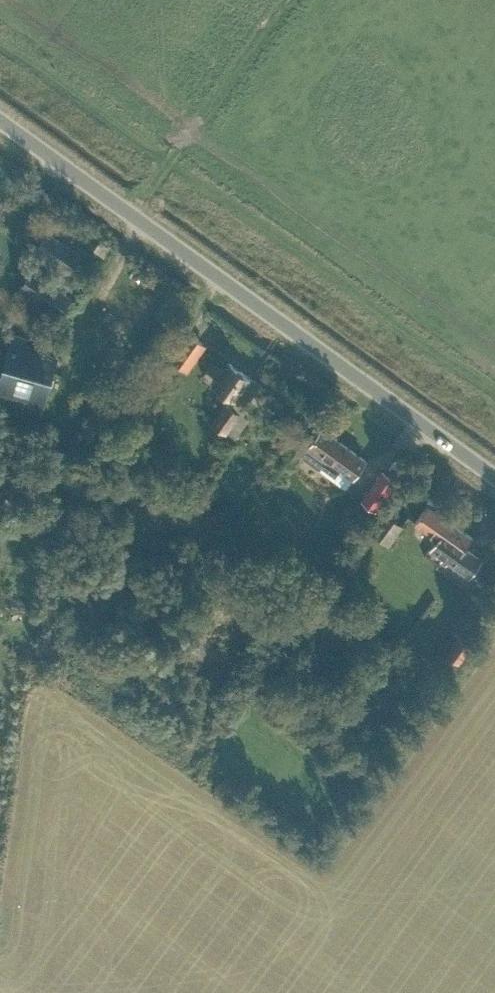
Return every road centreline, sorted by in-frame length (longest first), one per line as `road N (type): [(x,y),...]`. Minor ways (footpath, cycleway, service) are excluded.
road 1 (unclassified): [(494,477),(0,117)]

